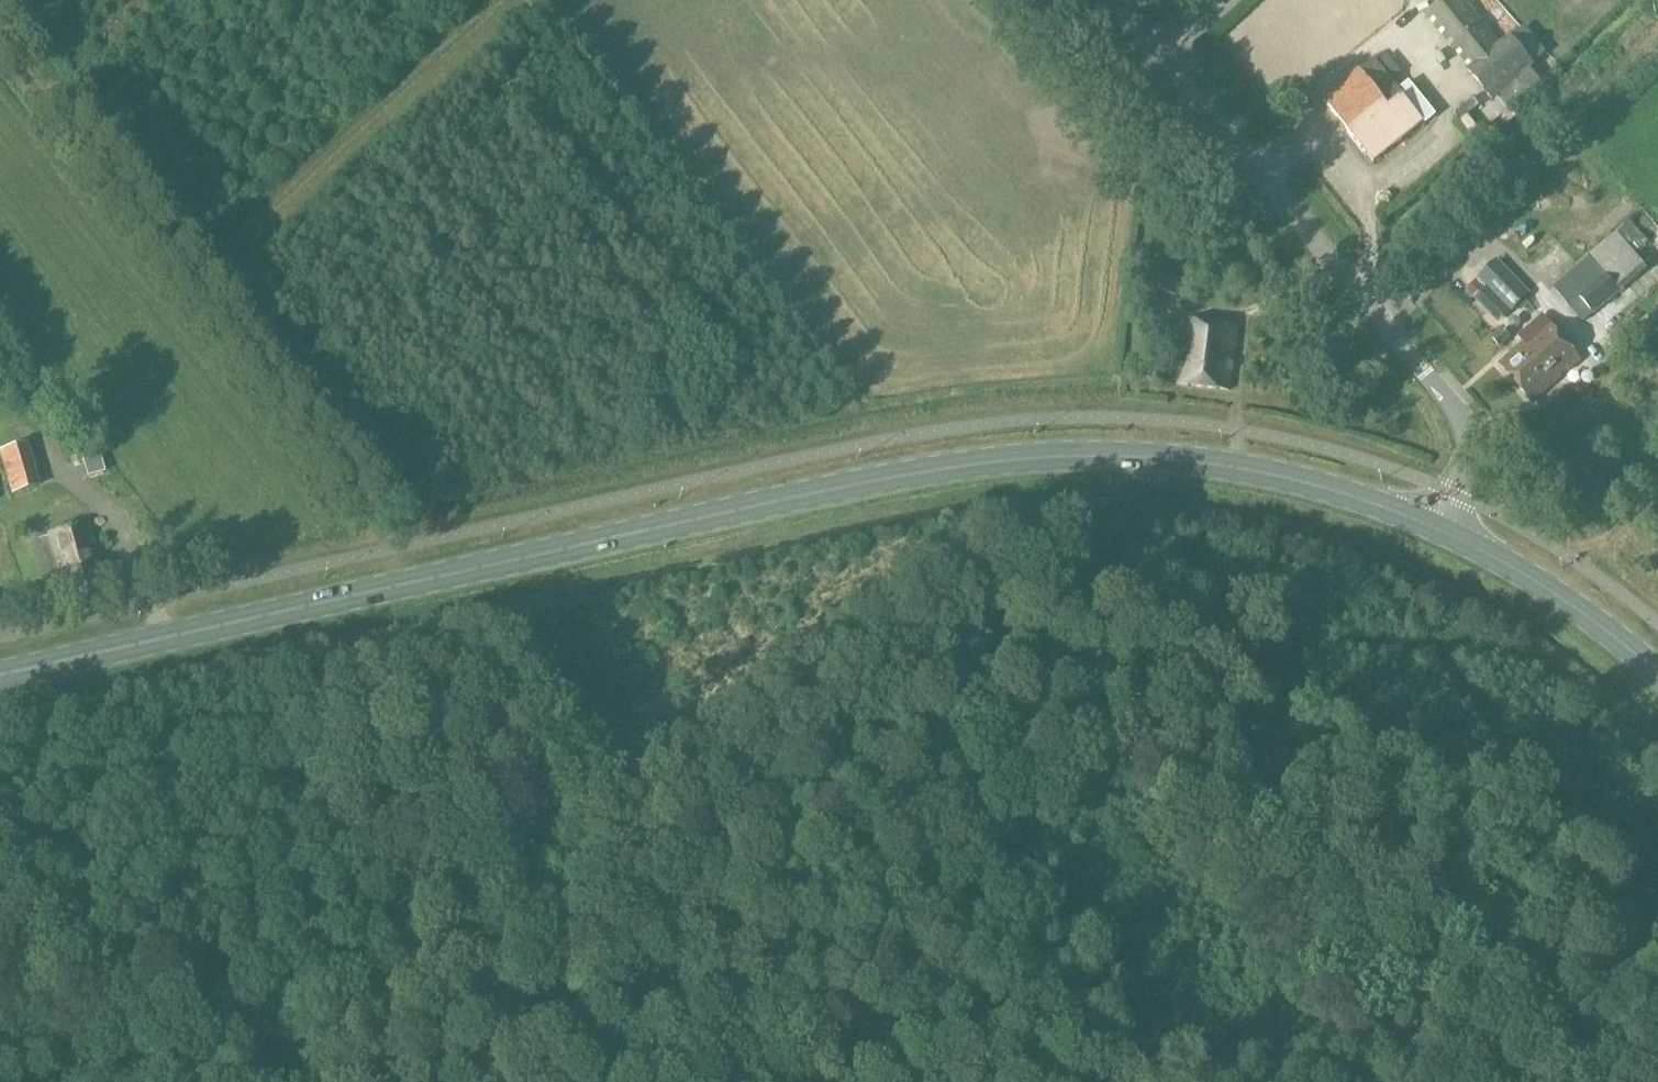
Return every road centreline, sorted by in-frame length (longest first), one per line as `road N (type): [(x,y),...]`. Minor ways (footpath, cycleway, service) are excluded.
road 1 (track): [(299,1081),(982,585),(1005,592),(1400,1081)]
road 2 (primary): [(1443,536),(1316,490),(1196,466),(1101,455),(989,461),(0,677)]
road 3 (track): [(1005,592),(1263,635),(1534,648),(1657,752)]
road 4 (unclassified): [(1443,536),(1465,468),(1455,408),(1119,0)]
road 5 (track): [(383,551),(369,512),(0,28)]
road 6 (track): [(1029,0),(1285,299),(1338,271)]
road 7 (unclassified): [(0,995),(215,1004),(254,1026),(300,1081)]
road 8 (track): [(811,1081),(628,839)]
road 9 (primary): [(1657,681),(1530,583),(1443,536)]

